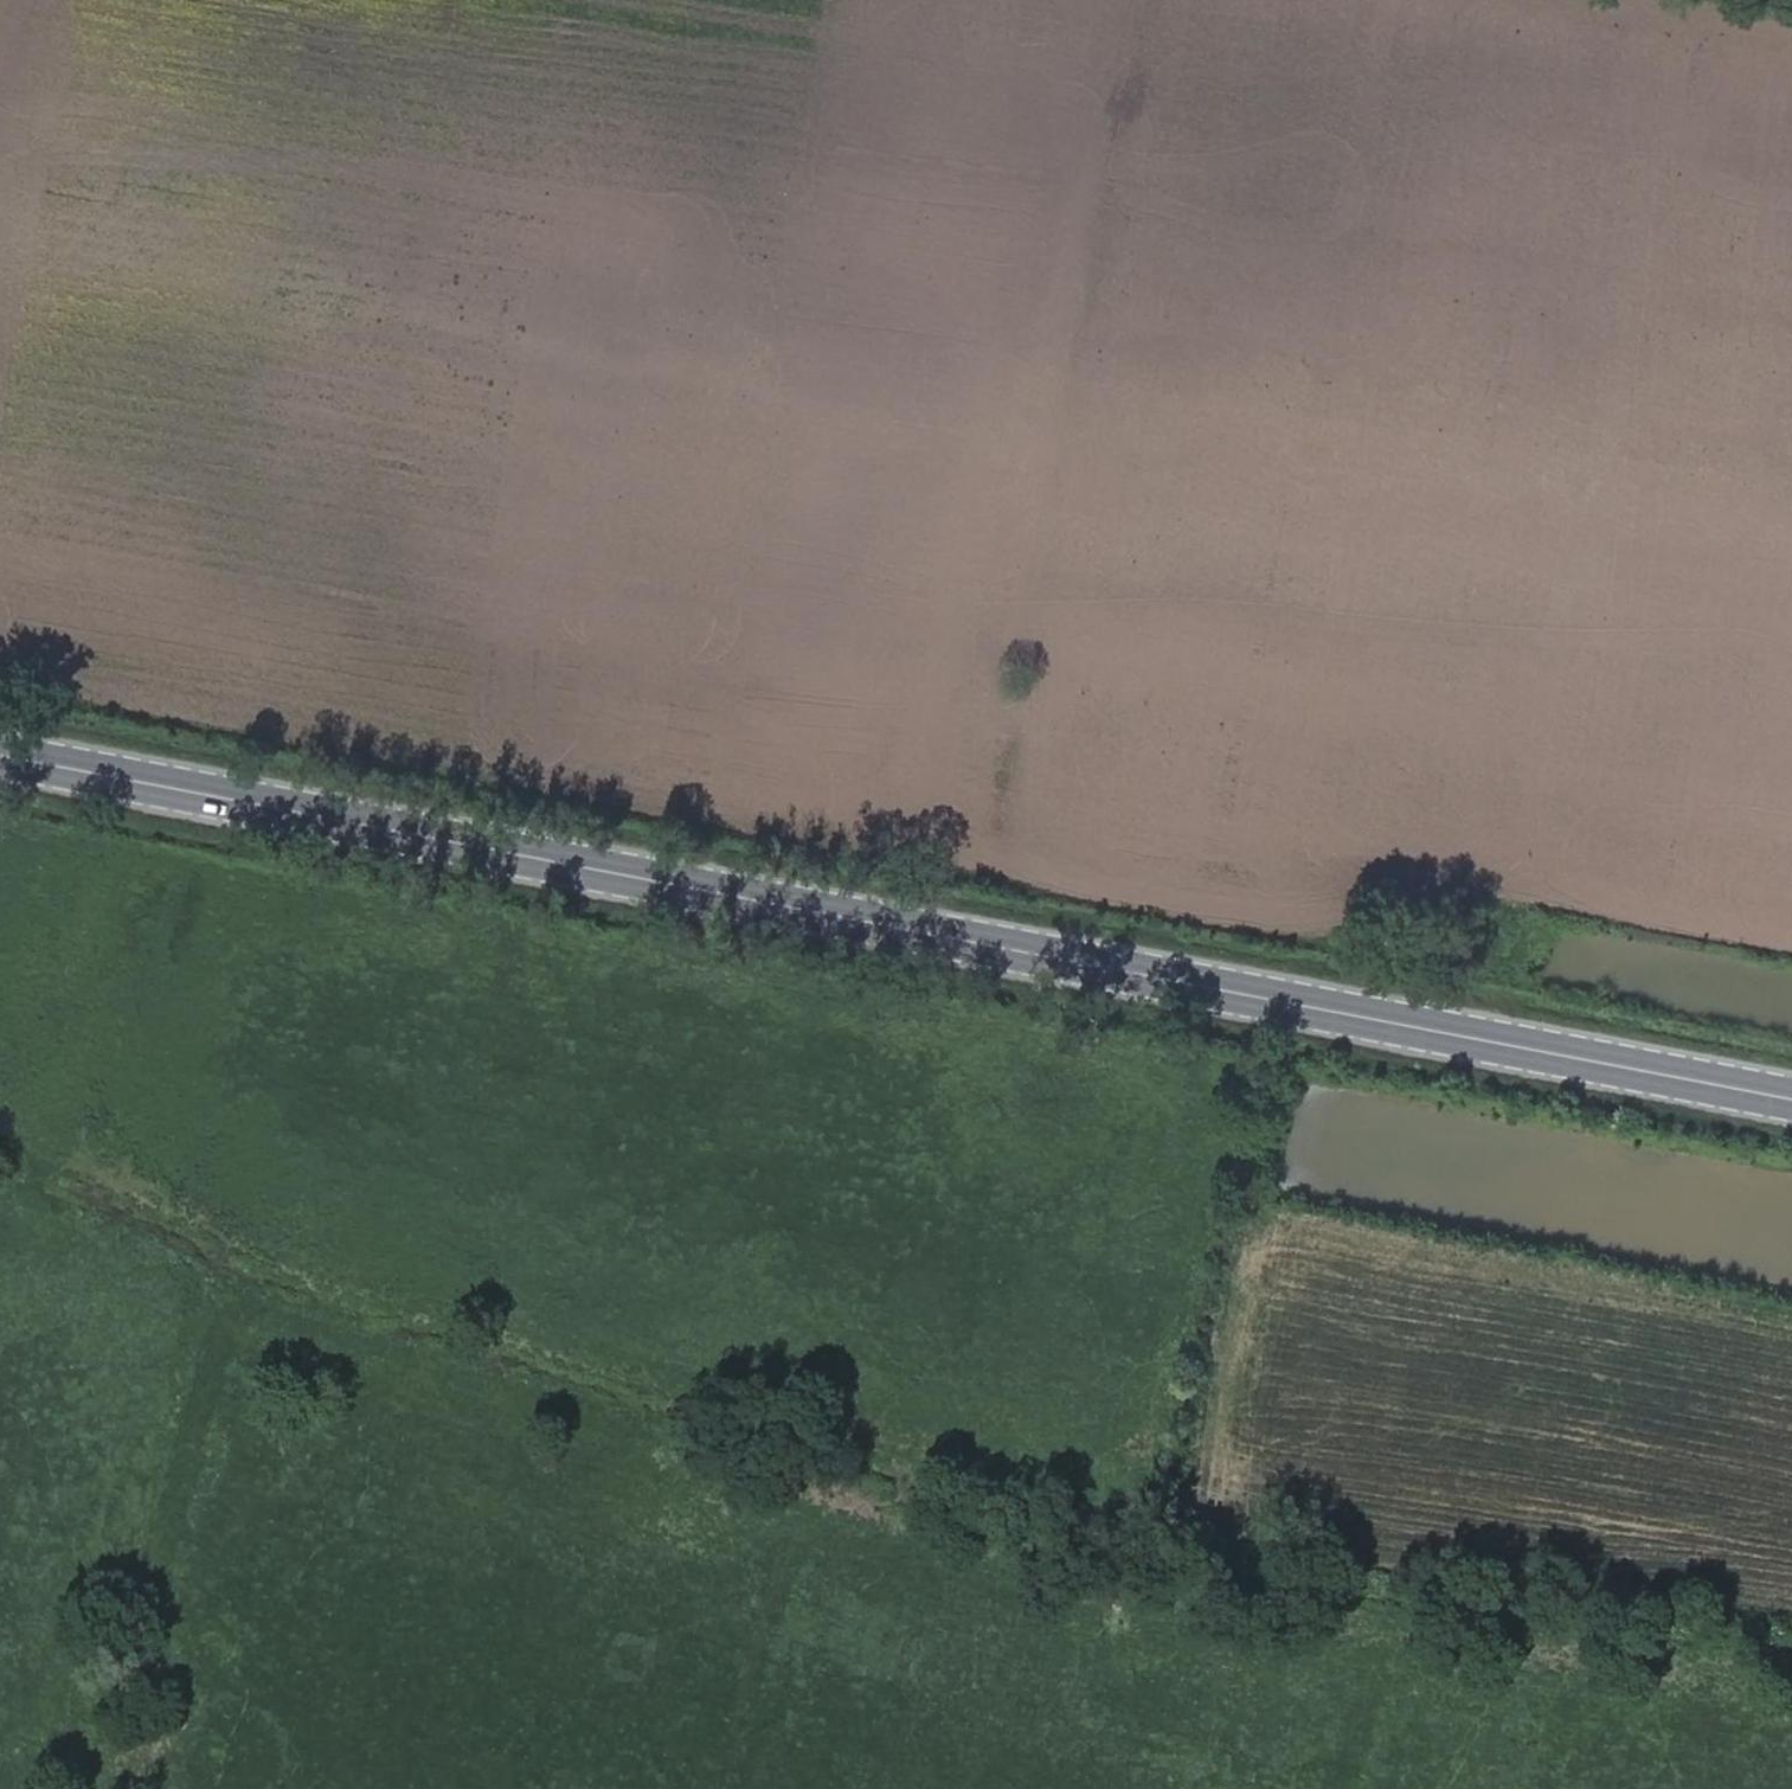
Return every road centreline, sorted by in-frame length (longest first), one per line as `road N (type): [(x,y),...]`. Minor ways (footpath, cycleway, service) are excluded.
road 1 (tertiary): [(1791,1095),(0,753)]

